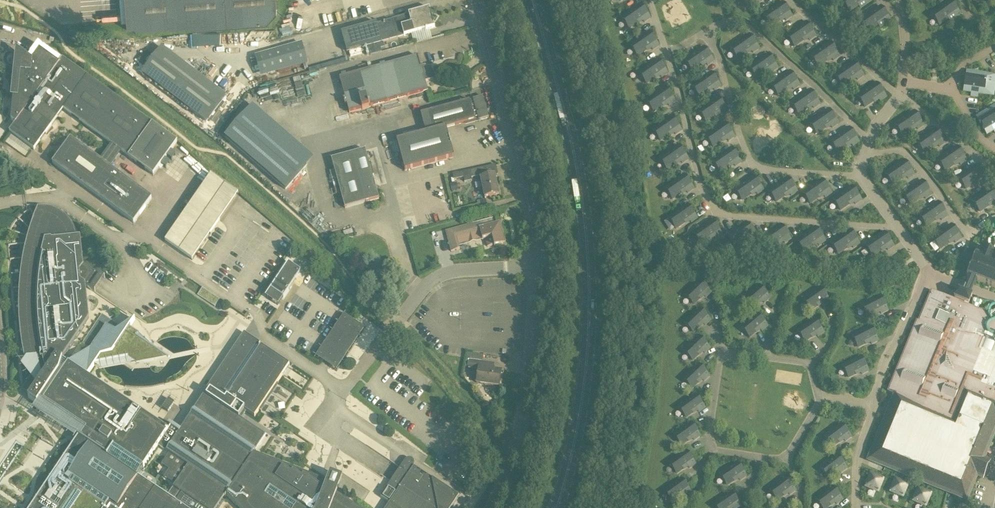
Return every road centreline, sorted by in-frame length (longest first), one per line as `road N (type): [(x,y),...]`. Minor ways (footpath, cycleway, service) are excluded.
road 1 (primary): [(558,507),(585,382),(589,256),(571,138),(531,0)]
road 2 (tertiary): [(534,266),(522,158),(479,0)]
road 3 (tertiary): [(496,507),(525,412),(534,266)]
road 4 (unclassified): [(397,320),(450,272),(534,266)]

